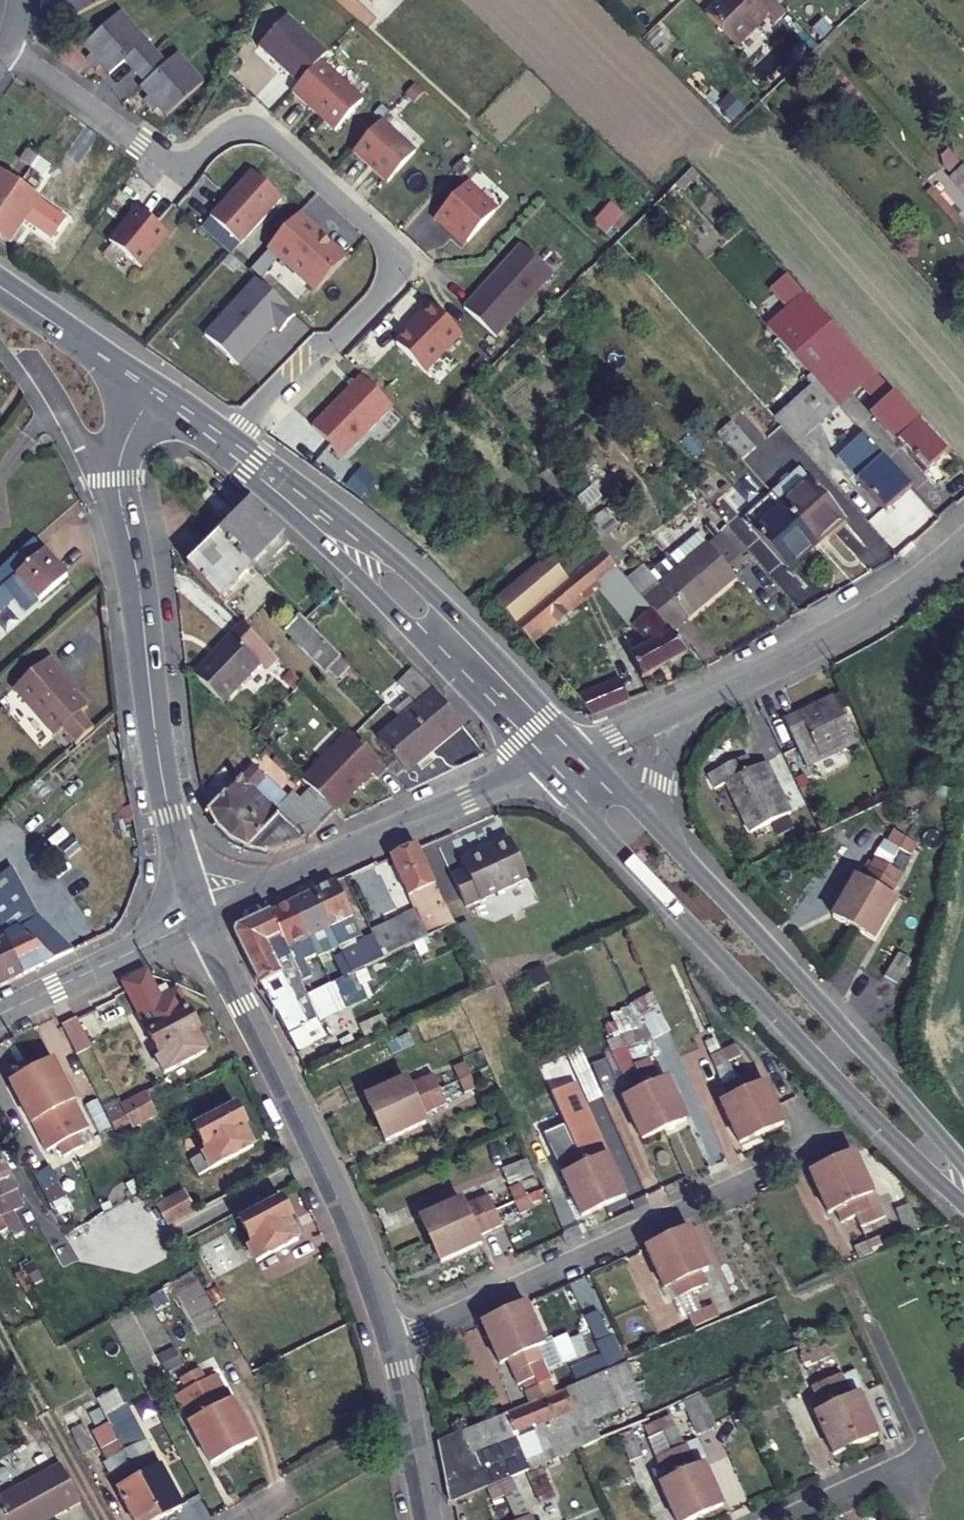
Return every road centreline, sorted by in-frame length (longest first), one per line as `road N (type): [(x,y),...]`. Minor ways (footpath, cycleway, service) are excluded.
road 1 (secondary): [(550,765),(600,831),(963,1204)]
road 2 (tertiary): [(150,389),(117,478),(162,778),(201,918)]
road 3 (residential): [(224,442),(334,342),(385,287),(391,265),(384,244),(265,135),(224,138),(183,173)]
road 4 (residential): [(393,1342),(843,1137)]
road 5 (tertiary): [(201,918),(323,1161),(393,1342)]
road 6 (secondary): [(963,1168),(665,837)]
road 7 (secondary): [(583,751),(376,544),(249,461)]
road 8 (secondary): [(249,461),(254,479),(442,648),(550,765)]
road 9 (secondary): [(201,918),(550,765)]
road 10 (tertiary): [(675,709),(872,616),(963,544)]
road 11 (secondary): [(201,918),(0,1013)]
road 12 (residential): [(6,47),(183,173)]
road 13 (secondary): [(0,286),(150,389)]
road 14 (tertiary): [(393,1342),(428,1519)]
road 15 (residential): [(781,1519),(931,1451)]
road 16 (tertiary): [(665,837),(662,770),(675,709)]

